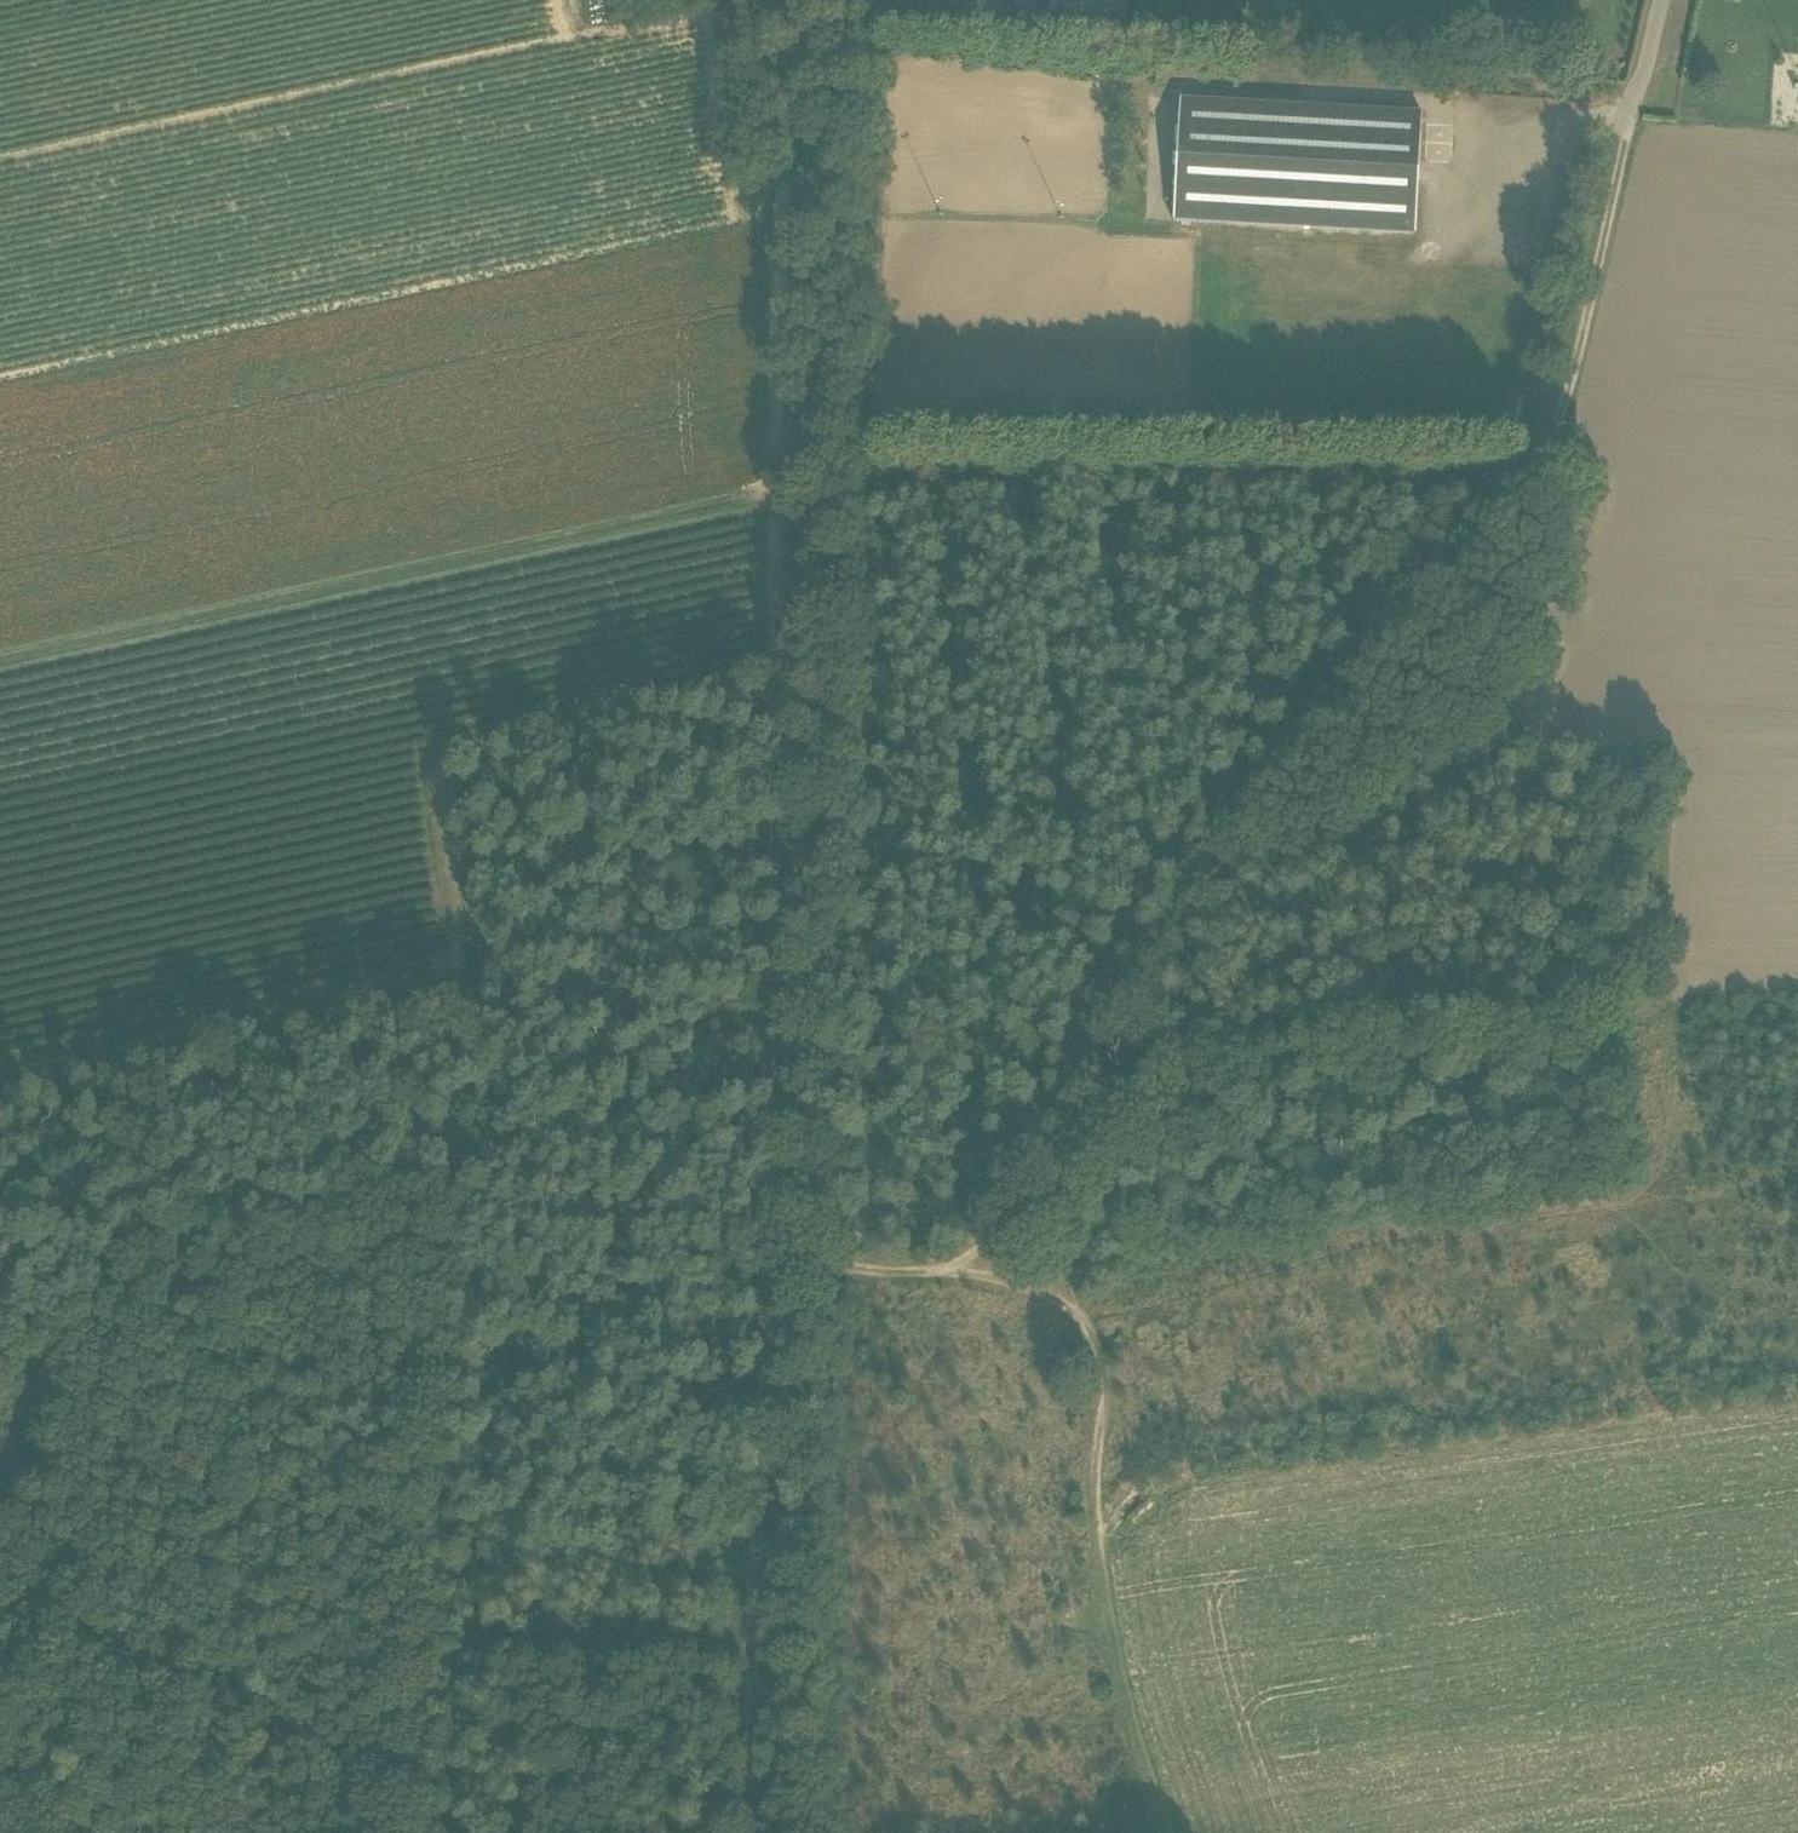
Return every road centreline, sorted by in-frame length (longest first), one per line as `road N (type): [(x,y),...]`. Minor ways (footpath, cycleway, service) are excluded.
road 1 (track): [(1516,475),(1081,1084),(1018,1191),(954,1267)]
road 2 (track): [(779,465),(768,1215)]
road 3 (track): [(768,1215),(752,1832)]
road 4 (track): [(800,0),(783,221),(779,465)]
road 5 (track): [(1628,120),(1567,392),(1516,475)]
road 6 (track): [(1081,1084),(1056,1176),(1072,1306)]
road 7 (track): [(826,1269),(954,1267)]
road 8 (unclassified): [(1662,0),(1628,120)]

